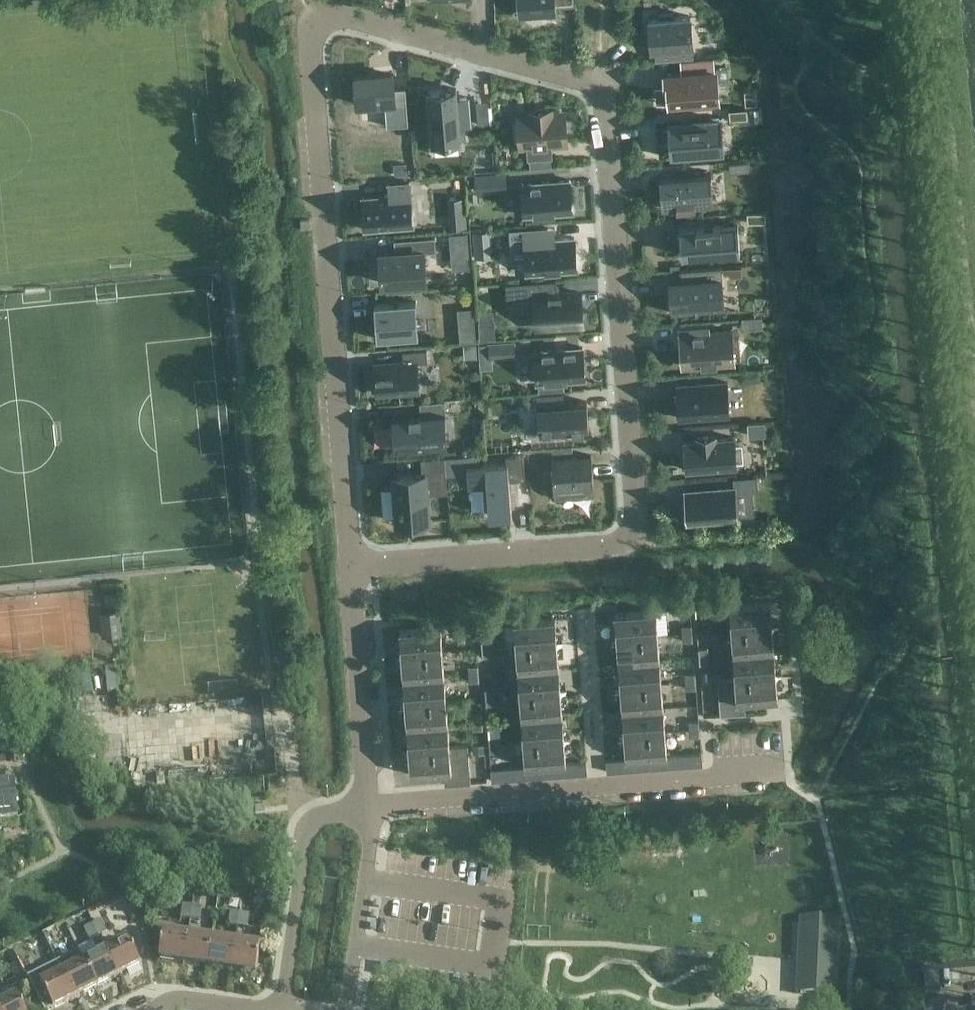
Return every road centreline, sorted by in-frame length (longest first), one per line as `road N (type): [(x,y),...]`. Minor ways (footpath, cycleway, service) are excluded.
road 1 (residential): [(350,572),(614,550),(640,525),(644,501),(603,100),(543,73),(334,20),(314,50),(347,530)]
road 2 (residential): [(369,808),(328,811),(302,832),(280,1009)]
road 3 (residential): [(350,572),(369,808)]
road 4 (residential): [(369,808),(594,788)]
road 5 (residential): [(343,1009),(369,808)]
road 6 (residential): [(594,788),(773,774)]
road 7 (residential): [(594,788),(582,613)]

